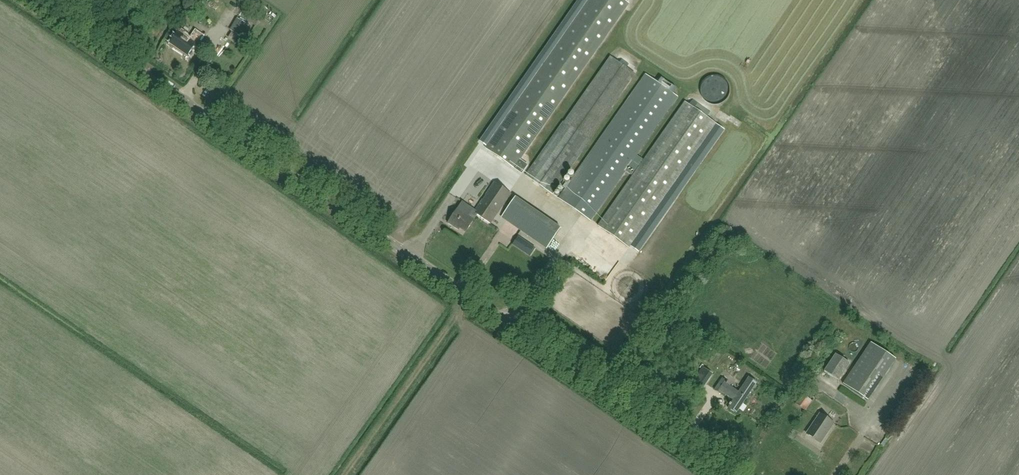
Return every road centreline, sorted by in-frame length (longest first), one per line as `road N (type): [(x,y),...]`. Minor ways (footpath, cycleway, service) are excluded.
road 1 (unclassified): [(729,474),(35,0)]

